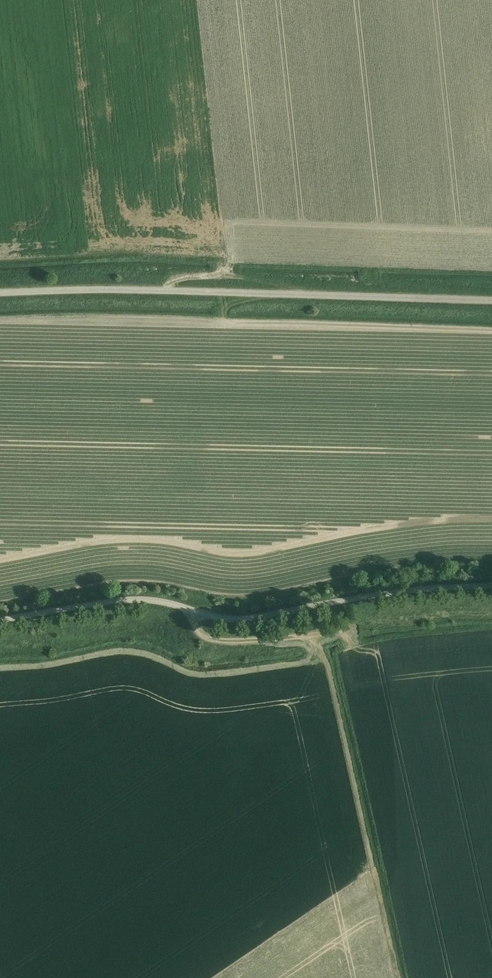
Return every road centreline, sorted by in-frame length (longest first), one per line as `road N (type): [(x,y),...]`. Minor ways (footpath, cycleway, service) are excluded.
road 1 (unclassified): [(0,620),(137,599),(250,619),(375,595),(491,586)]
road 2 (unclassified): [(491,301),(0,296)]

